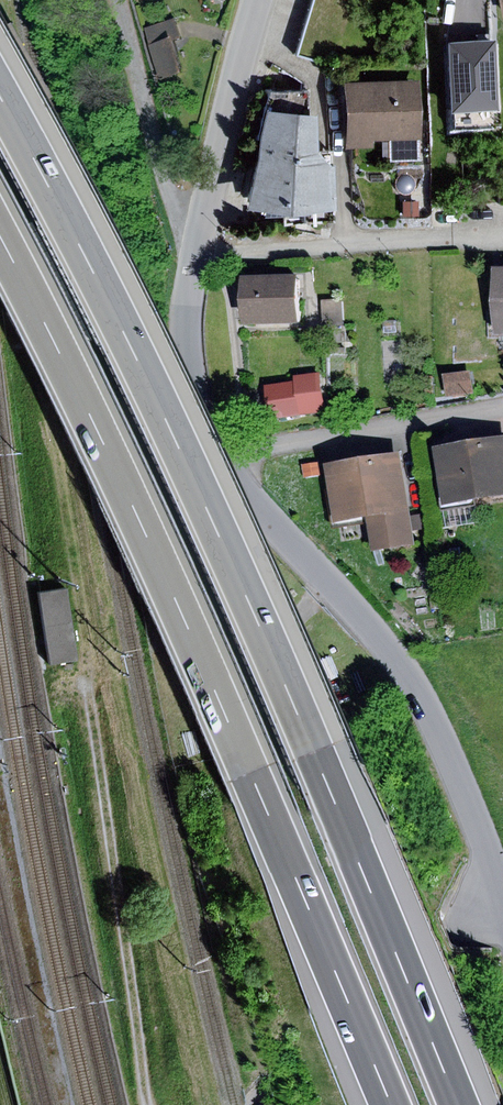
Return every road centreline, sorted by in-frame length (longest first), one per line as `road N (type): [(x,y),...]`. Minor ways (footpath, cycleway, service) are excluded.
road 1 (motorway): [(458,1104),(218,534),(0,99)]
road 2 (motorway): [(0,236),(155,555),(393,1104)]
road 3 (residential): [(190,267),(184,379),(211,447),(388,647),(444,743),(492,890)]
road 4 (track): [(147,1104),(88,682)]
road 5 (residential): [(492,890),(261,1104)]
road 6 (residential): [(110,0),(190,267)]
road 7 (residential): [(258,0),(190,267)]

